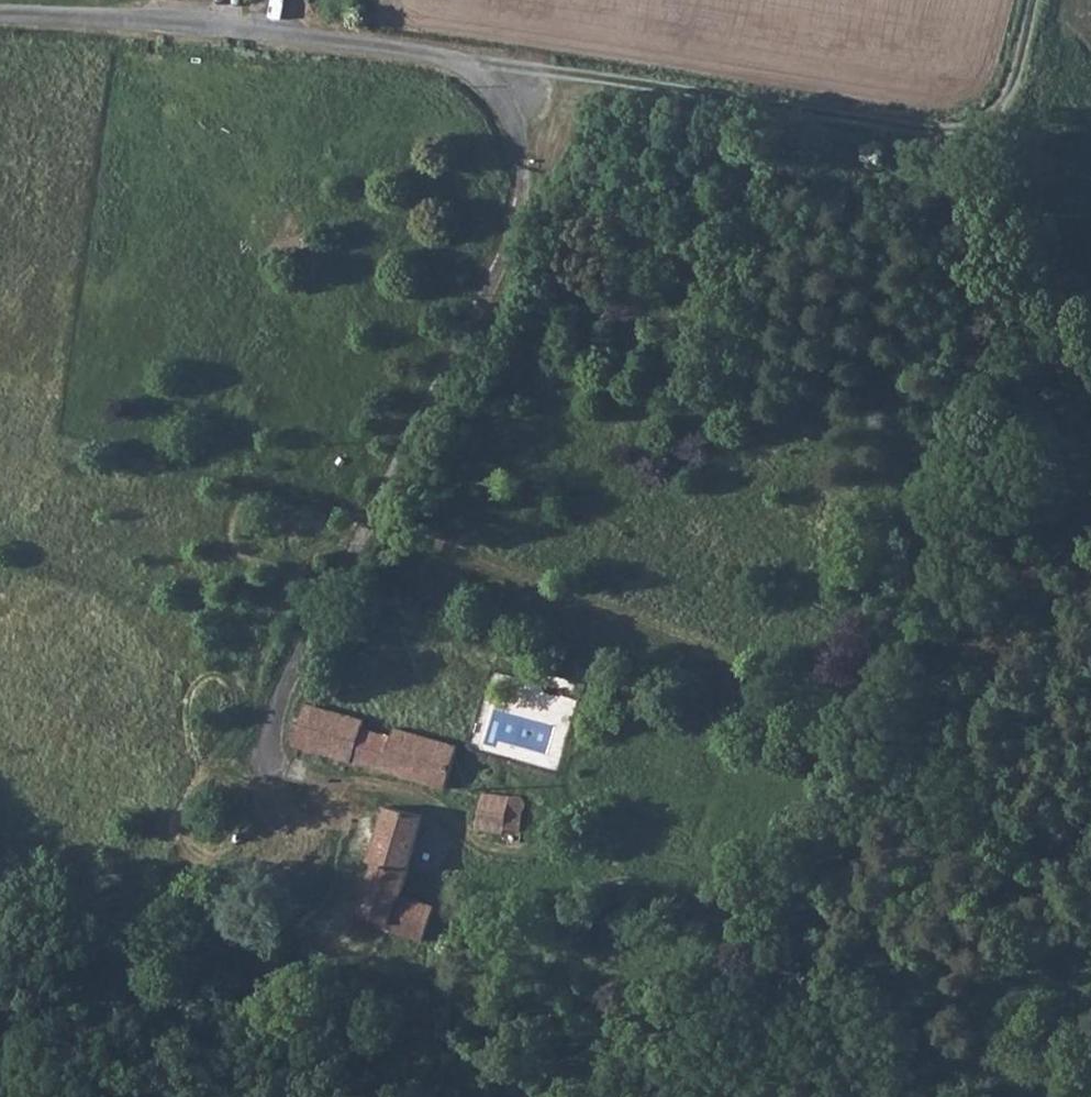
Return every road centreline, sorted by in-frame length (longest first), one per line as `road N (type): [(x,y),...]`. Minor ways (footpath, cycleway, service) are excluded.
road 1 (unclassified): [(0,18),(181,23),(405,47),(476,71),(516,135),(518,210),(269,744)]
road 2 (track): [(993,112),(979,123),(920,129),(537,70),(491,87)]
road 3 (track): [(1032,0),(1008,93),(993,112)]

